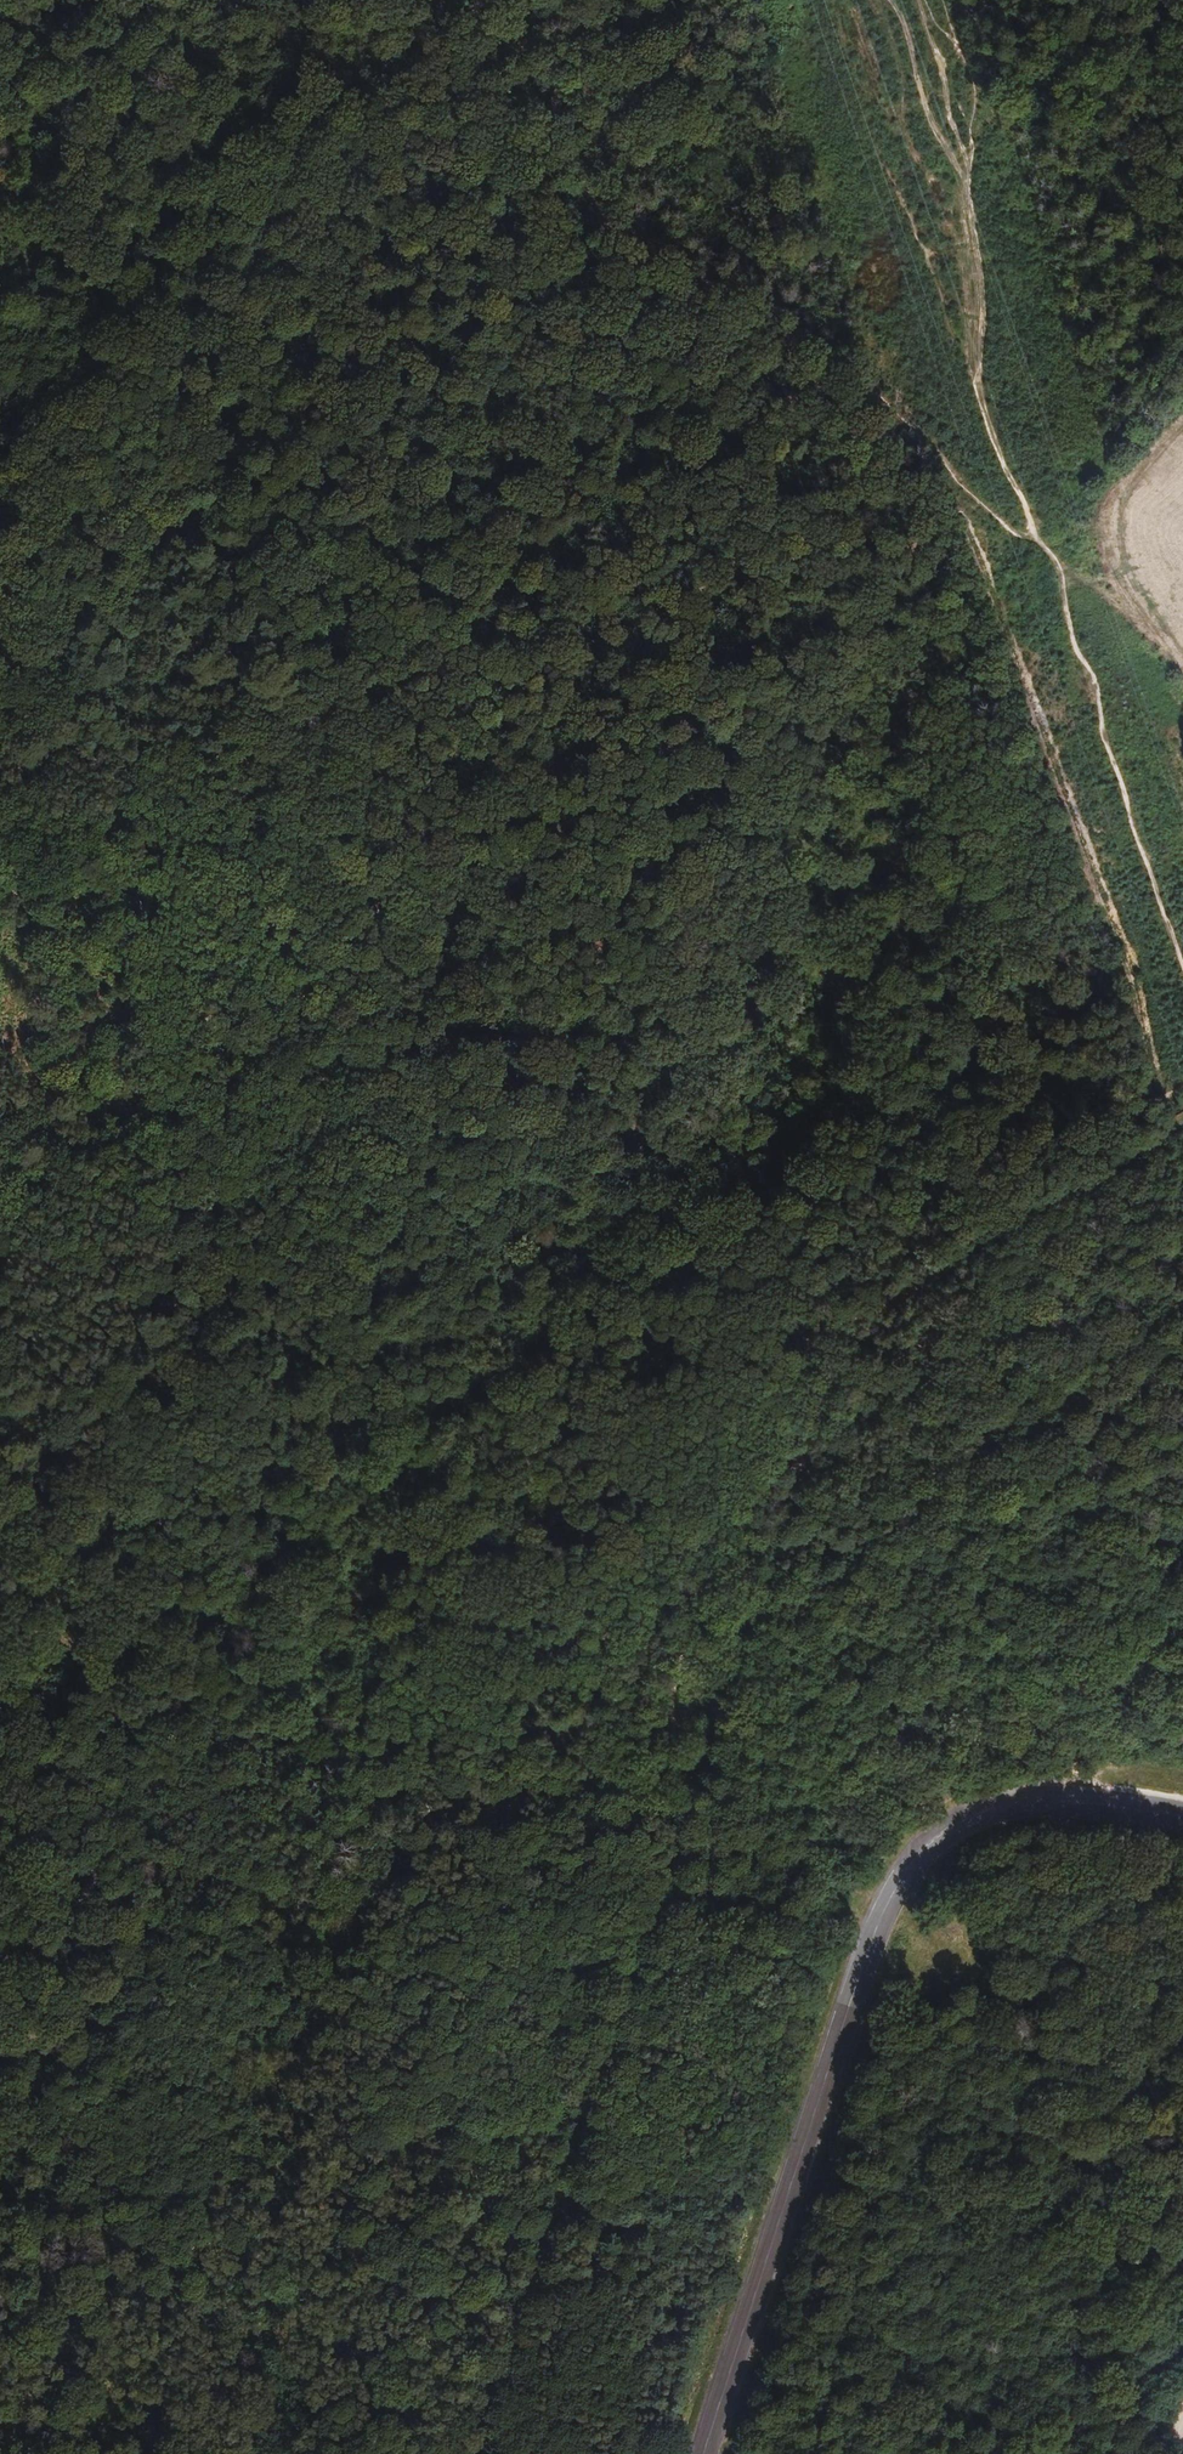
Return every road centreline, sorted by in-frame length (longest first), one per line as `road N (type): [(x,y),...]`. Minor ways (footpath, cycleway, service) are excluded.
road 1 (track): [(542,0),(626,162),(665,207),(1048,556),(1182,725)]
road 2 (track): [(1182,425),(1048,556)]

